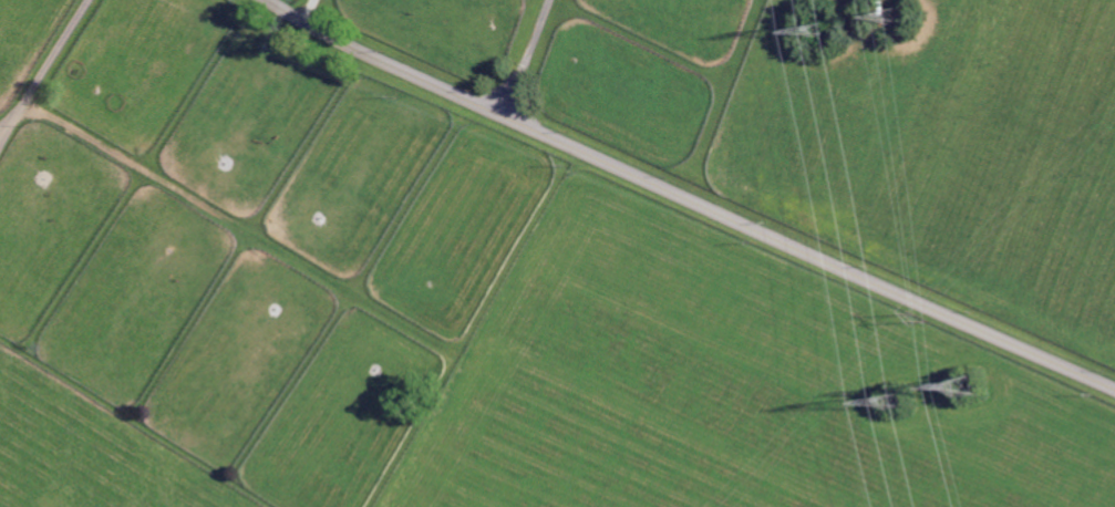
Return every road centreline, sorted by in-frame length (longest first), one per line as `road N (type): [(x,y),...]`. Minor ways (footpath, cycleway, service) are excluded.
road 1 (residential): [(273,0),(402,70),(1114,389)]

